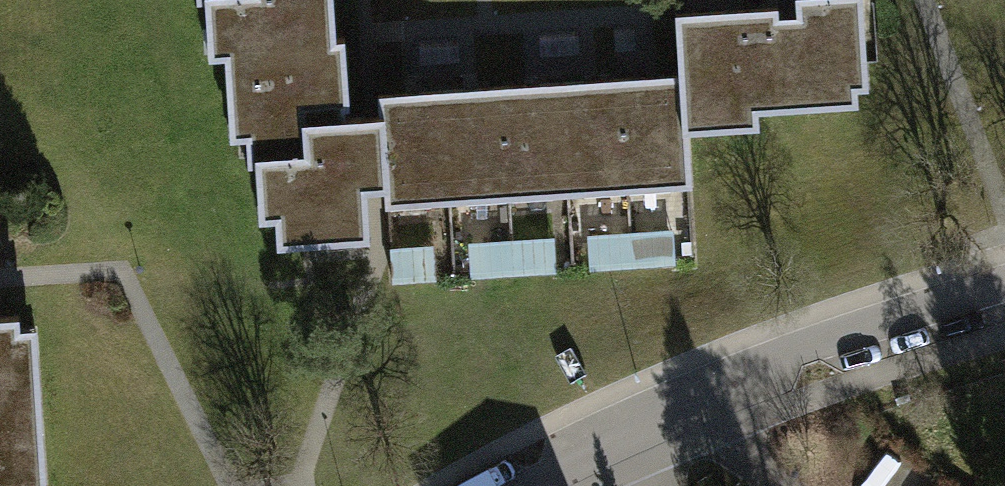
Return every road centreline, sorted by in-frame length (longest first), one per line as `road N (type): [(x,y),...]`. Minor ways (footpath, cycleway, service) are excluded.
road 1 (residential): [(1004,294),(705,397)]
road 2 (residential): [(705,397),(530,485)]

